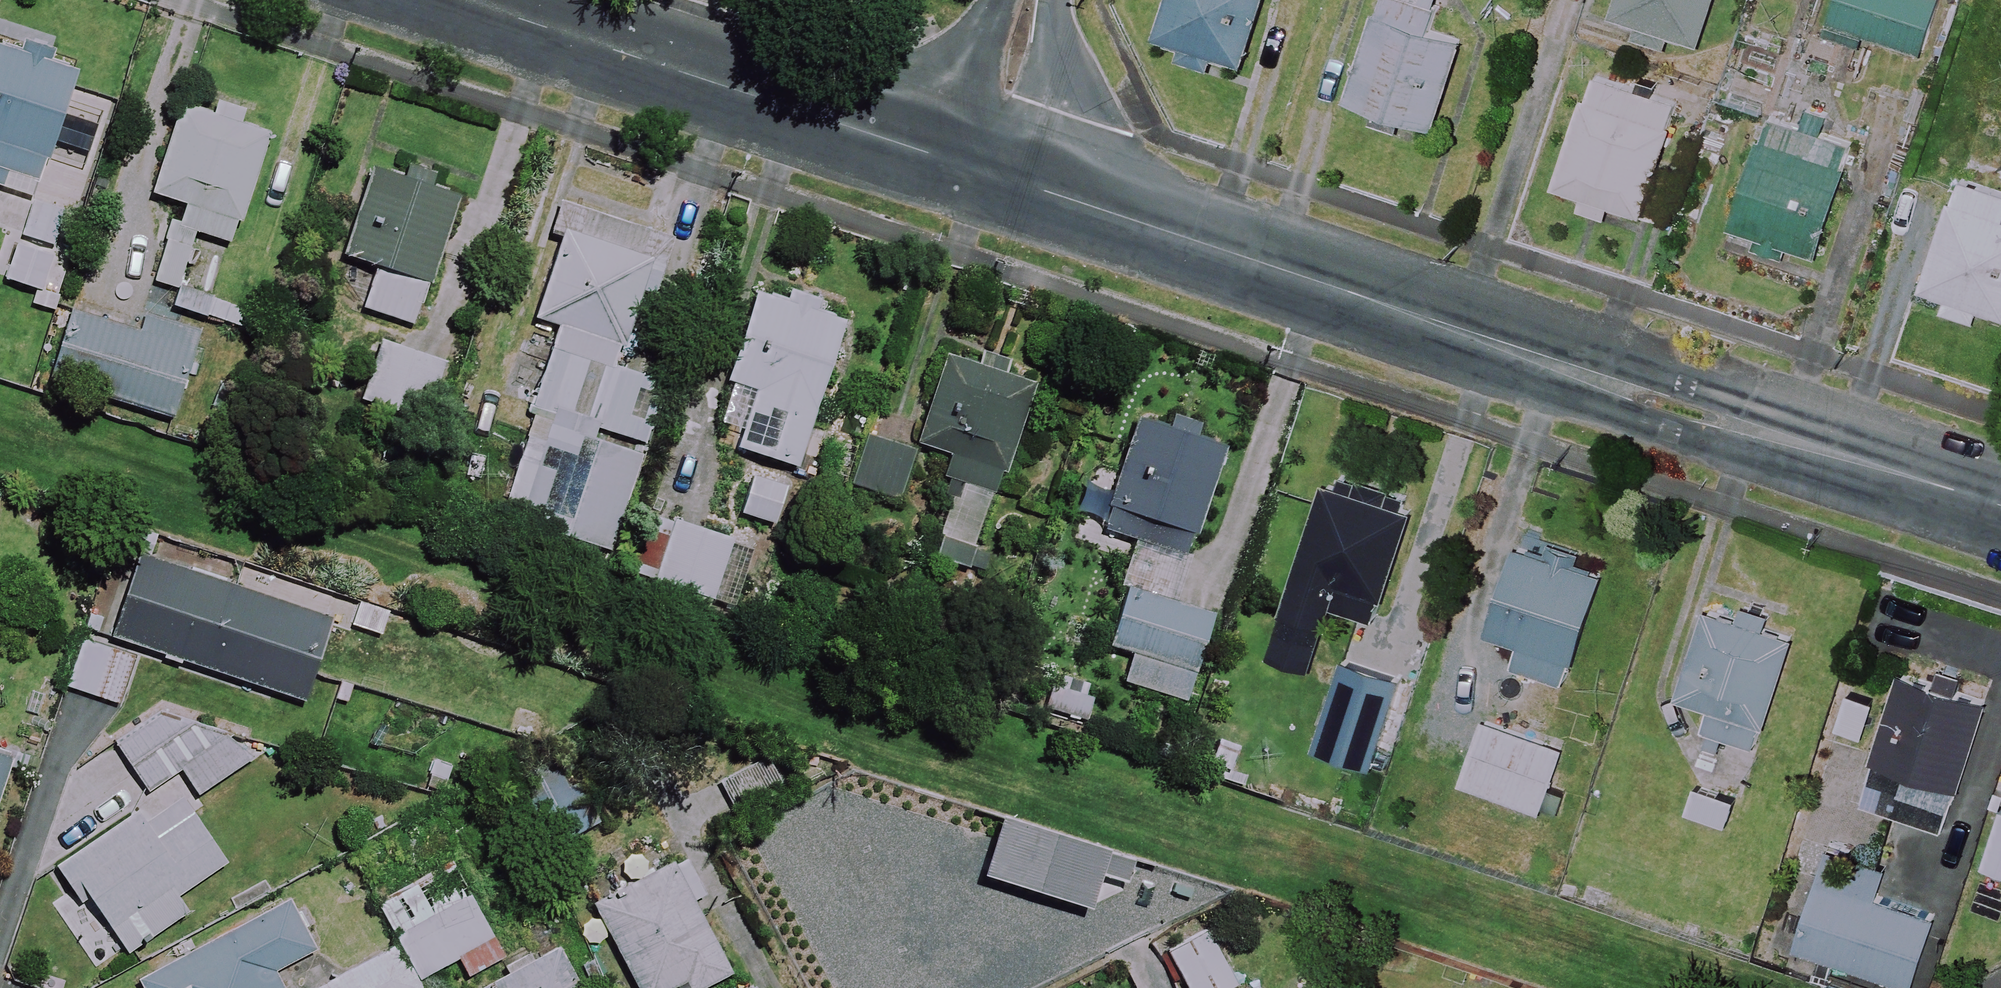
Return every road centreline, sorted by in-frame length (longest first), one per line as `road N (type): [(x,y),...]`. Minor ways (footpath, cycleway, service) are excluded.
road 1 (residential): [(970,166),(2000,501)]
road 2 (residential): [(472,0),(970,166)]
road 3 (residential): [(970,166),(1026,0)]

